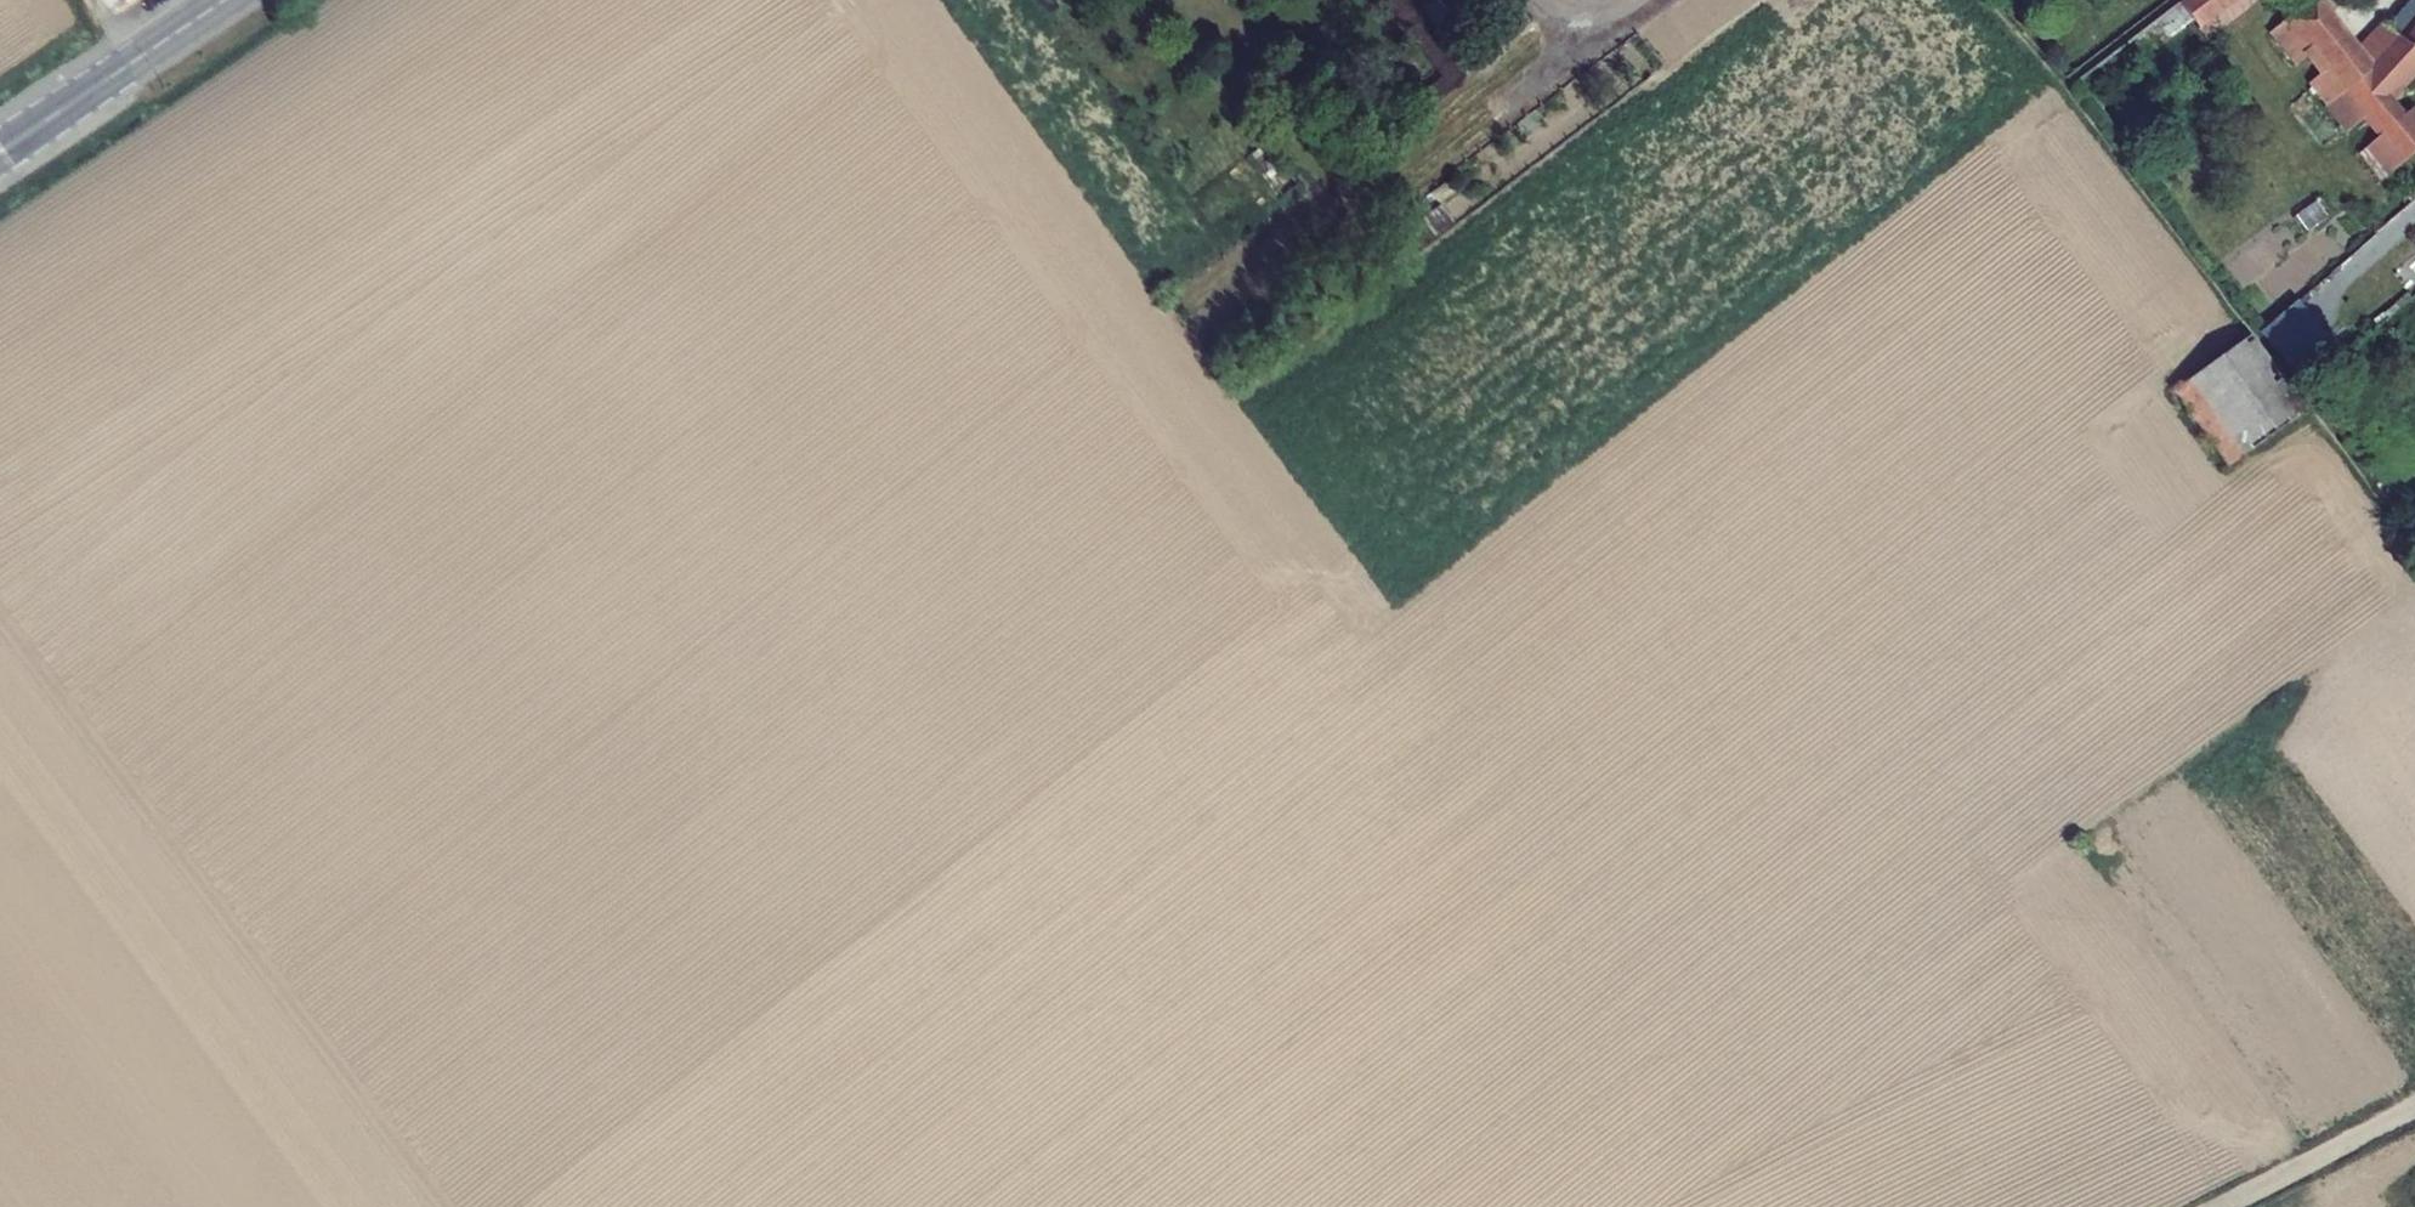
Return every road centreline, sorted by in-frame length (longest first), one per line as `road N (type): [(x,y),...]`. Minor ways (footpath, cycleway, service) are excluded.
road 1 (primary): [(0,152),(224,0)]
road 2 (residential): [(2303,1159),(2414,1103)]

